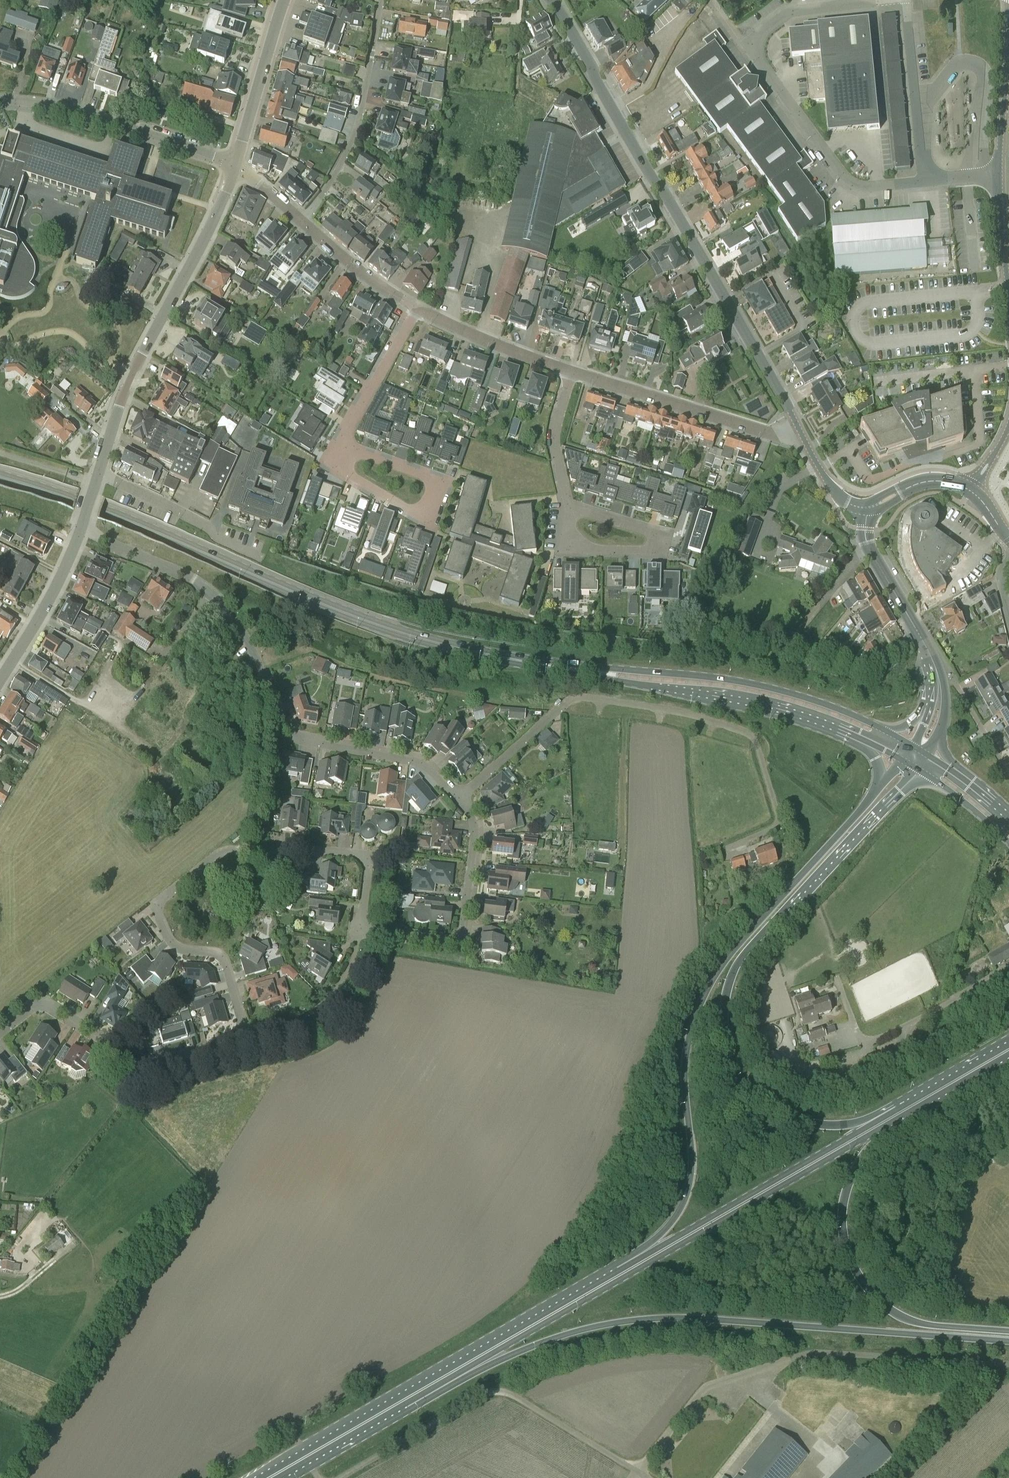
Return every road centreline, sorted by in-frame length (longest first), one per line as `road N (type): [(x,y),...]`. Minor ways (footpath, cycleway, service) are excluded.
road 1 (residential): [(0,1032),(47,1005),(145,1060),(246,1035),(225,962),(216,953),(180,950),(156,908),(230,850),(272,854),(302,846),(358,854),(366,861),(358,930),(453,942),(463,936),(477,834),(460,796)]
road 2 (unclassified): [(344,1477),(477,1398),(498,1394),(519,1398),(637,1471),(704,1391),(808,1355),(1008,1365)]
road 3 (primary): [(590,672),(373,625),(101,510),(0,478)]
road 4 (primary): [(403,1402),(533,1345),(618,1322),(699,1318),(1008,1341)]
road 5 (primary): [(884,781),(723,962),(705,993),(685,1064),(687,1193),(622,1274)]
road 6 (primary): [(906,1110),(828,1126),(773,1108),(736,1067),(724,1006),(744,956),(918,770)]
road 7 (residential): [(460,796),(414,761),(294,737),(256,655),(213,594),(81,529)]
road 8 (tertiary): [(797,426),(551,0)]
road 9 (residential): [(460,796),(566,704),(621,702),(727,726),(755,743),(781,825),(727,848)]
road 10 (primary): [(1008,1331),(905,1319),(855,1272),(842,1226),(844,1201),(867,1153),(906,1110)]
road 11 (tertiary): [(99,475),(129,380),(235,165)]
road 12 (primary): [(622,1274),(906,1110)]
road 13 (residential): [(573,370),(417,311),(342,448)]
road 14 (primary): [(885,731),(738,681),(590,672)]
road 15 (residential): [(781,1019),(797,1063),(869,1056),(1008,974)]
road 16 (primary): [(590,672),(772,708),(858,737)]
road 17 (primary): [(403,1402),(622,1274)]
road 18 (unclassified): [(923,183),(861,190),(847,183),(747,48)]
road 19 (residential): [(235,165),(70,109),(0,100)]
road 20 (residential): [(303,221),(356,128),(381,0)]
road 21 (residential): [(797,426),(762,432),(573,370)]
road 22 (unclassified): [(906,0),(923,183)]
road 23 (residential): [(99,475),(262,557)]
road 24 (tertiary): [(936,673),(866,543),(867,510)]
road 25 (unclassified): [(1000,177),(1007,0)]
road 26 (residential): [(572,511),(640,527),(650,540),(640,552),(569,543)]
road 27 (tertiary): [(0,681),(81,529)]
road 28 (tertiary): [(235,165),(284,0)]
road 29 (residential): [(342,448),(338,464),(419,515),(439,481),(428,476)]
road 30 (primary): [(270,1477),(403,1402)]
road 31 (residential): [(573,370),(555,429),(572,511)]
road 32 (unclassified): [(747,48),(806,7),(870,0)]
road 33 (residential): [(402,300),(303,221)]

